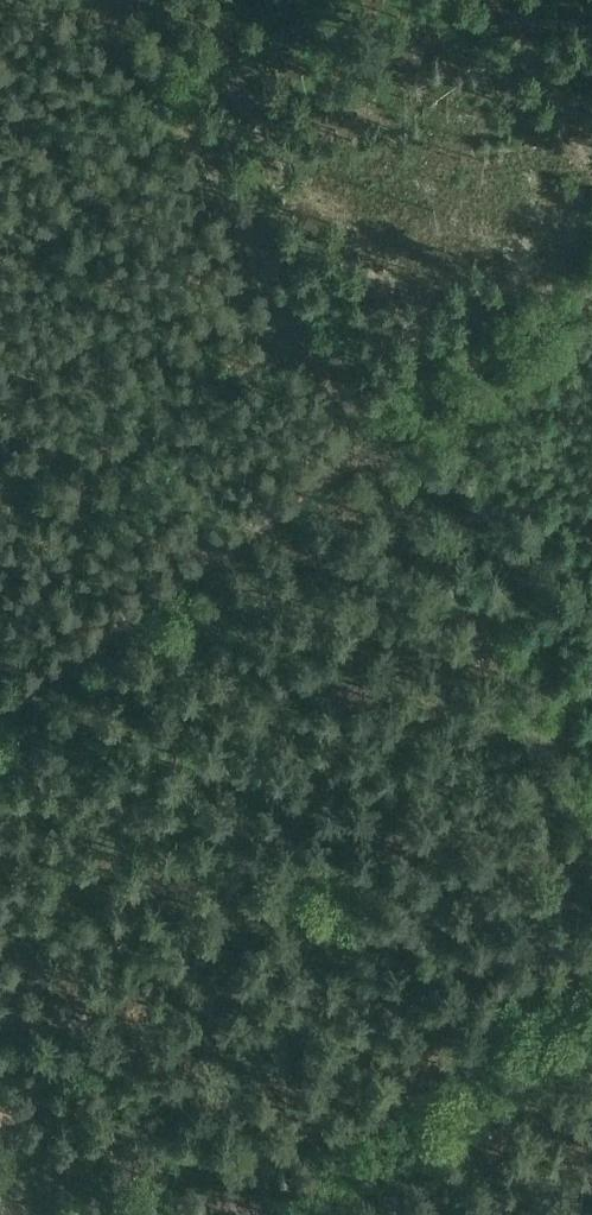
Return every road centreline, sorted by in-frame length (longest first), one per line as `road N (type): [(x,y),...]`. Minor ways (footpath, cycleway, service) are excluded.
road 1 (track): [(591,818),(103,0)]
road 2 (track): [(591,289),(0,706)]

